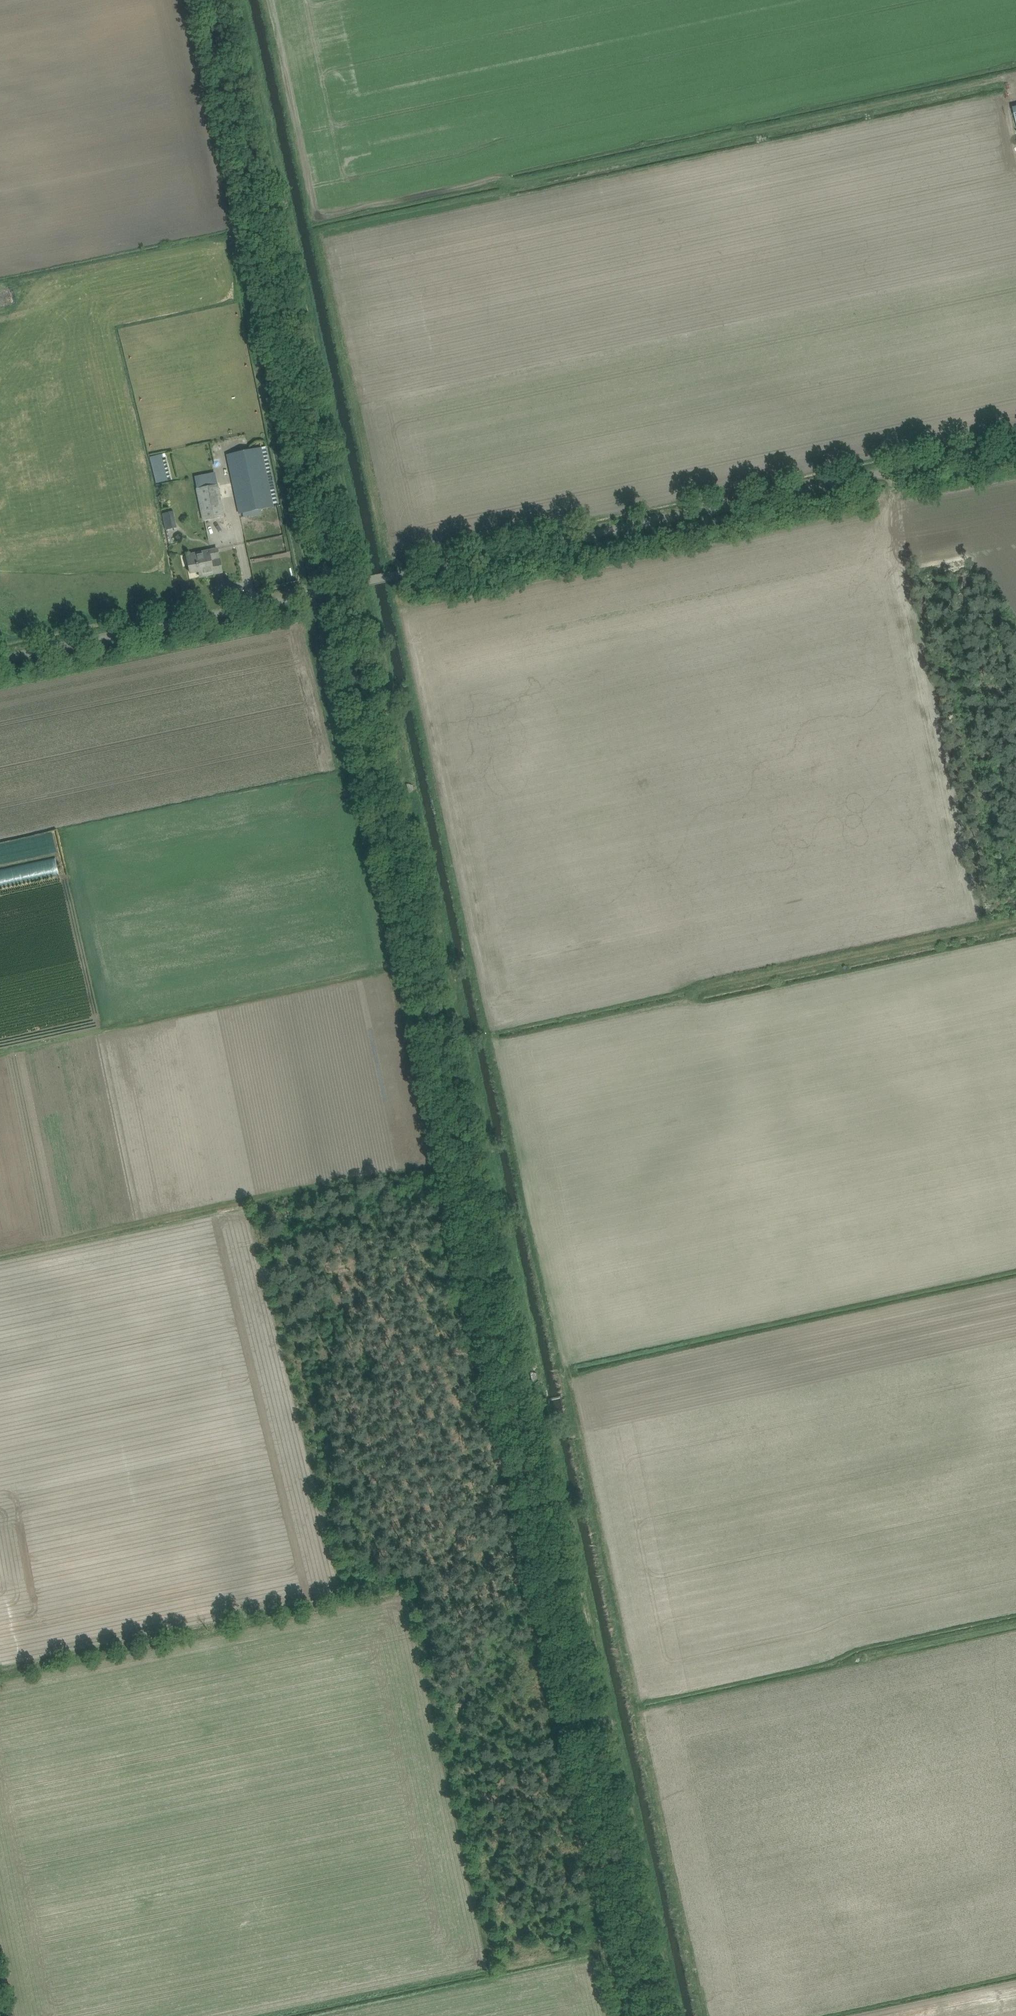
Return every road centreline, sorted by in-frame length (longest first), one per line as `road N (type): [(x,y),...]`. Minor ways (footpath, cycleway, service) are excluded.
road 1 (track): [(677,2015),(545,1413),(529,1385),(530,1345),(360,584)]
road 2 (unclassified): [(0,660),(1015,444)]
road 3 (track): [(360,584),(361,559),(239,0)]
road 4 (track): [(519,183),(1004,77)]
road 5 (track): [(870,1656),(1015,1625)]

